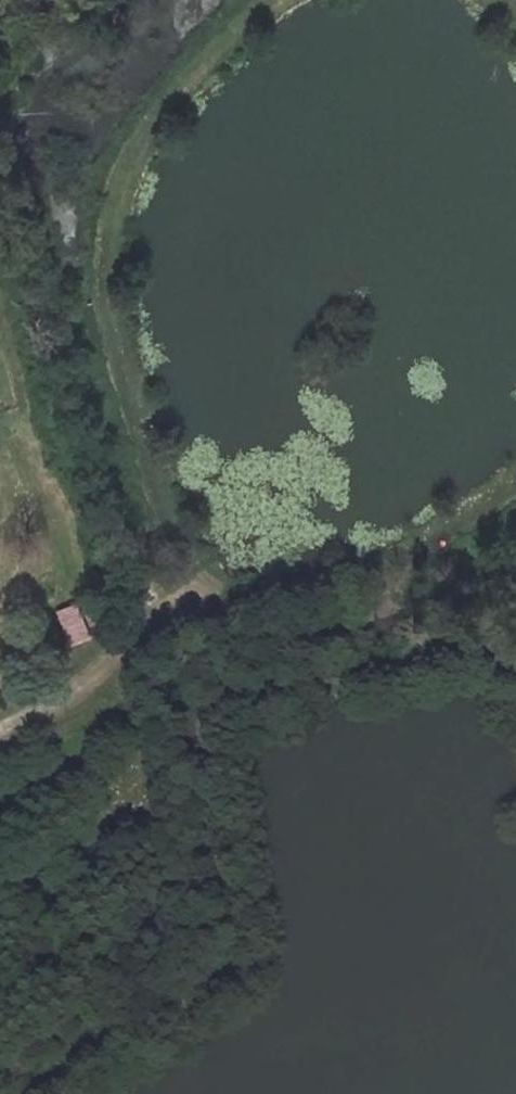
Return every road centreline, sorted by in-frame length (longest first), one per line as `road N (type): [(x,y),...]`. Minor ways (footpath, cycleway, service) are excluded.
road 1 (track): [(274,0),(208,51),(151,116),(111,178),(98,292),(164,522)]
road 2 (track): [(186,571),(225,591),(285,601),(367,585),(464,526),(515,481)]
road 3 (track): [(186,571),(123,653),(65,702),(0,730)]

